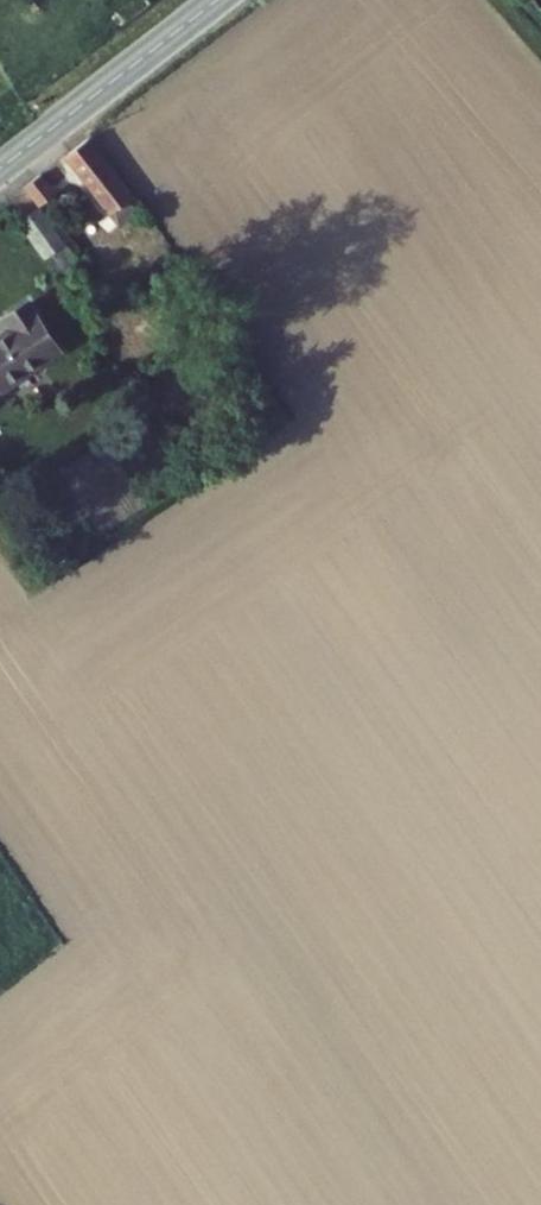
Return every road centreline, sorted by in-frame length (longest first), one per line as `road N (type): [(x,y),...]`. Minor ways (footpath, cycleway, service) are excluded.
road 1 (tertiary): [(219,0),(0,169)]

